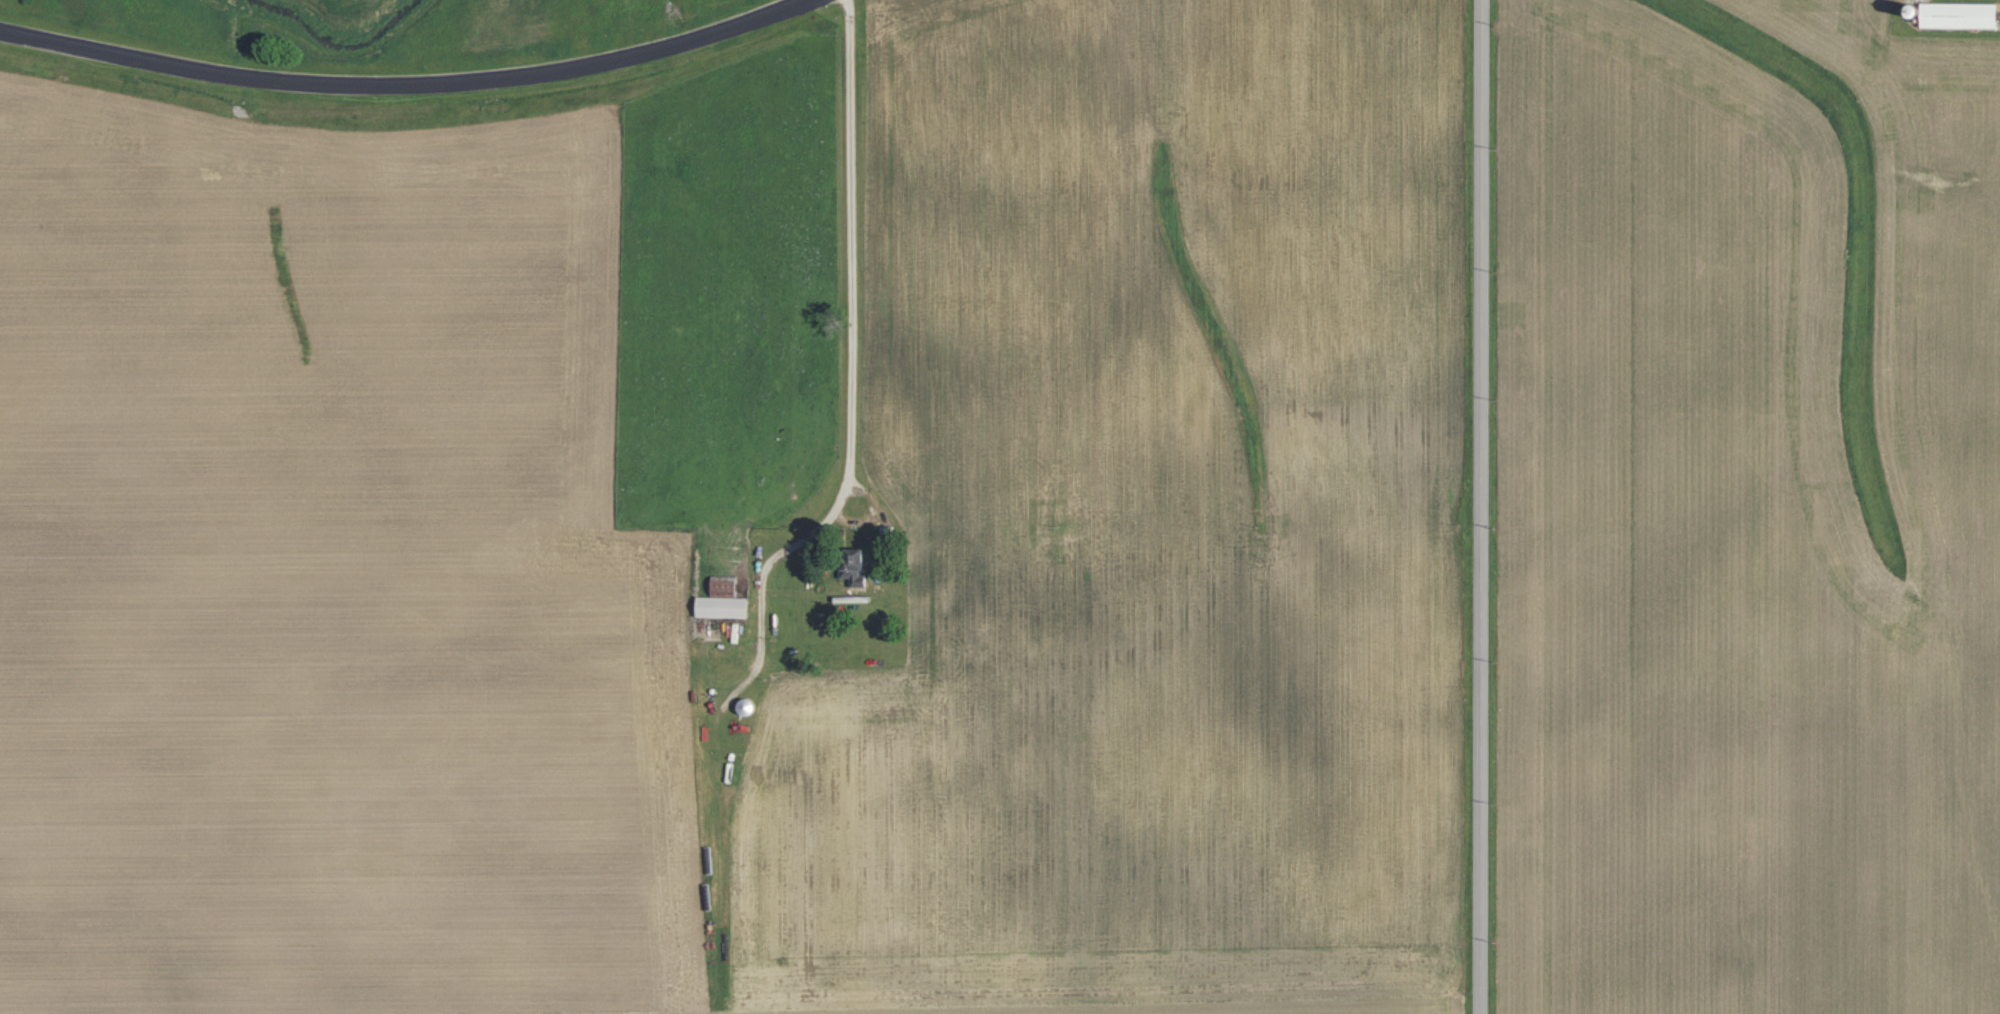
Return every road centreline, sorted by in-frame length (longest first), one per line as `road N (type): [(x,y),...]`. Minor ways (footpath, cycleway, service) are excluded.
road 1 (residential): [(1489,0),(1483,1013)]
road 2 (tertiary): [(827,0),(587,74),(389,95),(263,83),(0,36)]

